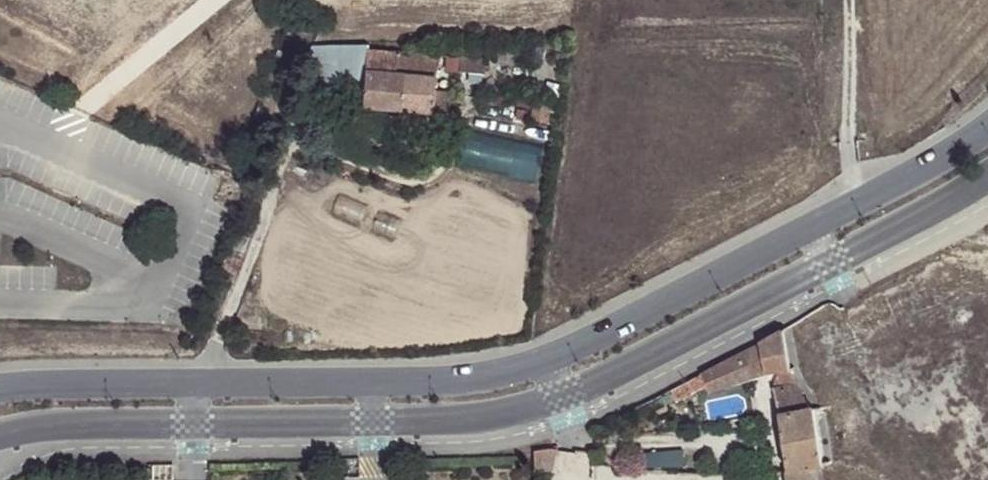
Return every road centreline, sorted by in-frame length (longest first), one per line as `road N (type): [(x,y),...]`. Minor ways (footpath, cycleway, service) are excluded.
road 1 (tertiary): [(987,127),(658,307),(506,376),(0,387)]

